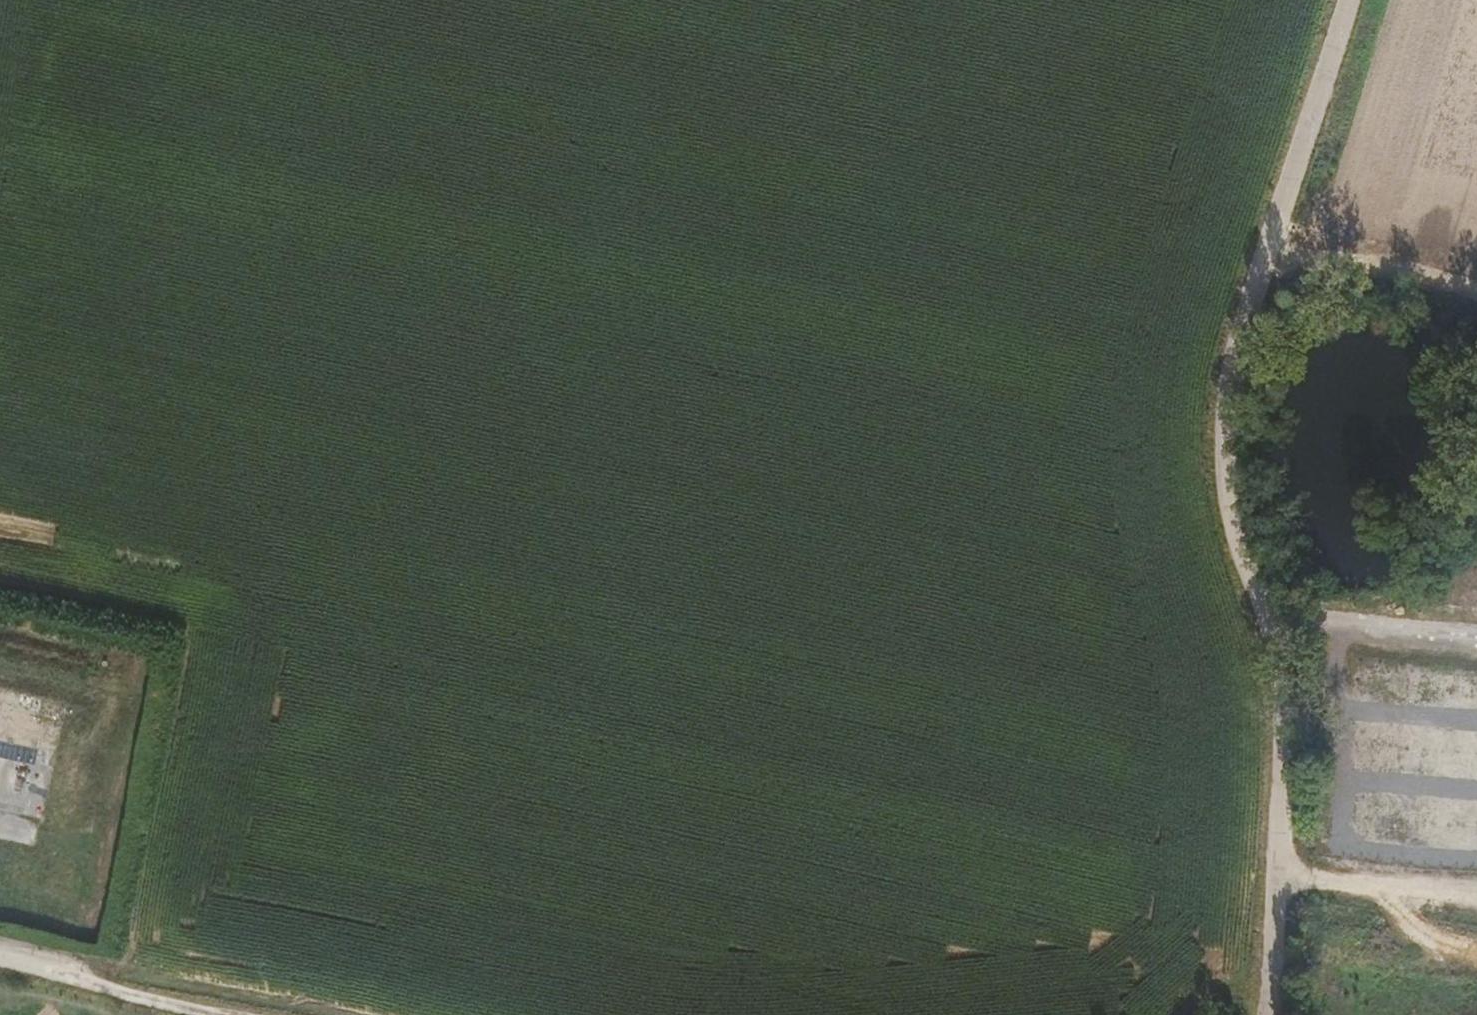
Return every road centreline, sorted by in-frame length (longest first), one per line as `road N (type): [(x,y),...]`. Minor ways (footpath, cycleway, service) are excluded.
road 1 (unclassified): [(1346,0),(1218,382),(1205,476),(1255,614),(1277,752),(1280,1014)]
road 2 (track): [(211,1014),(0,962)]

